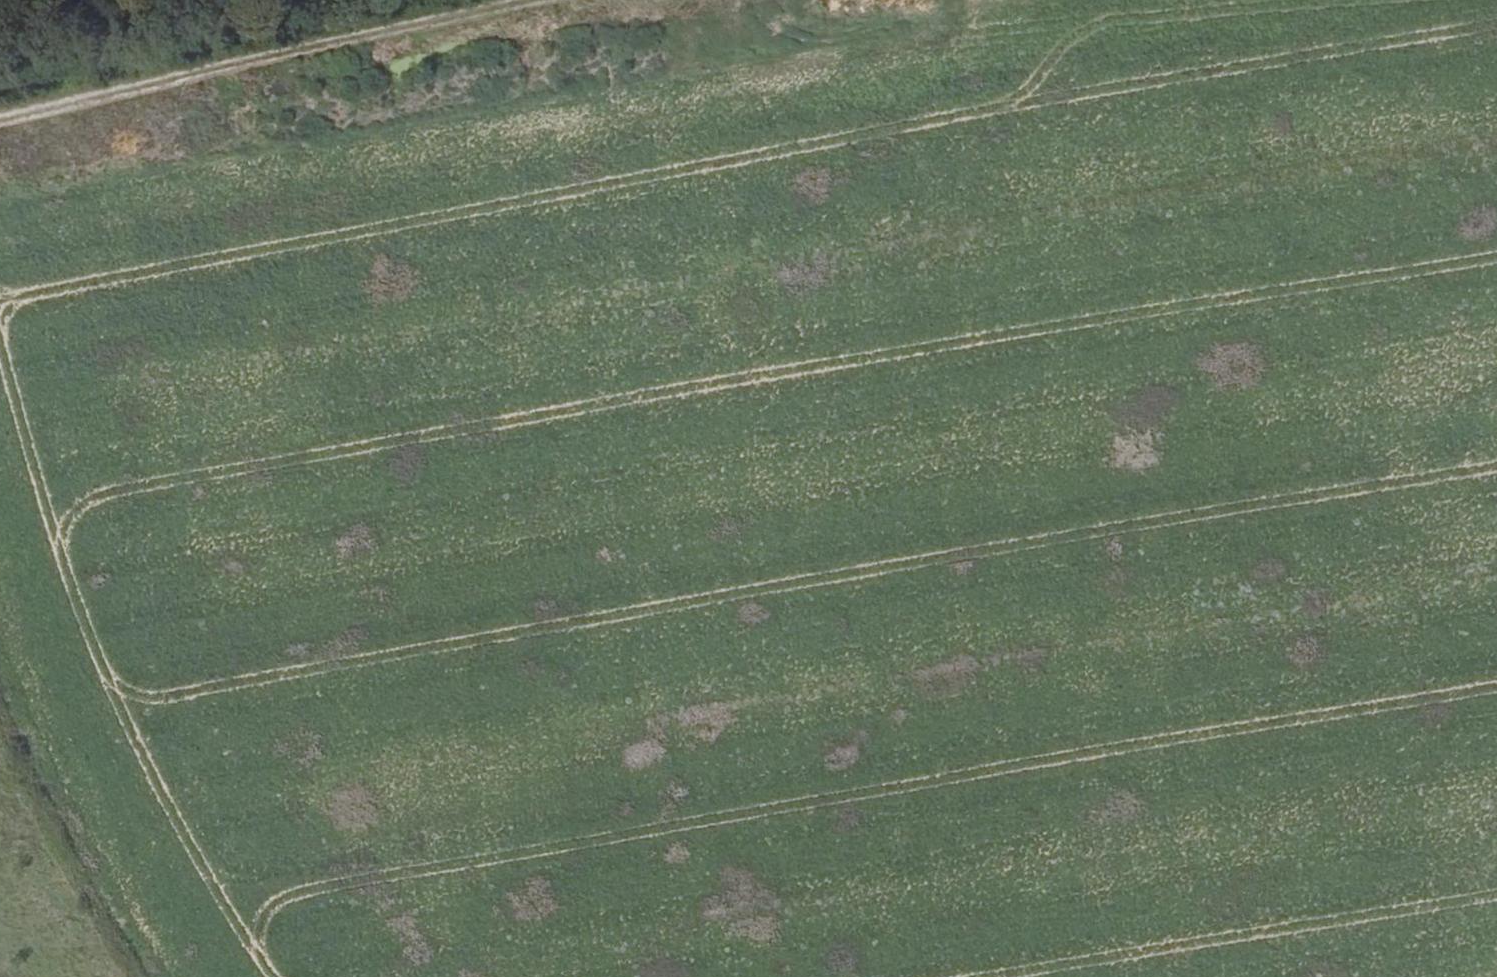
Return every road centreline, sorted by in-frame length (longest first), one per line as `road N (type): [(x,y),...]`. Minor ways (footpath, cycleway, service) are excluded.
road 1 (track): [(0,114),(525,0)]

